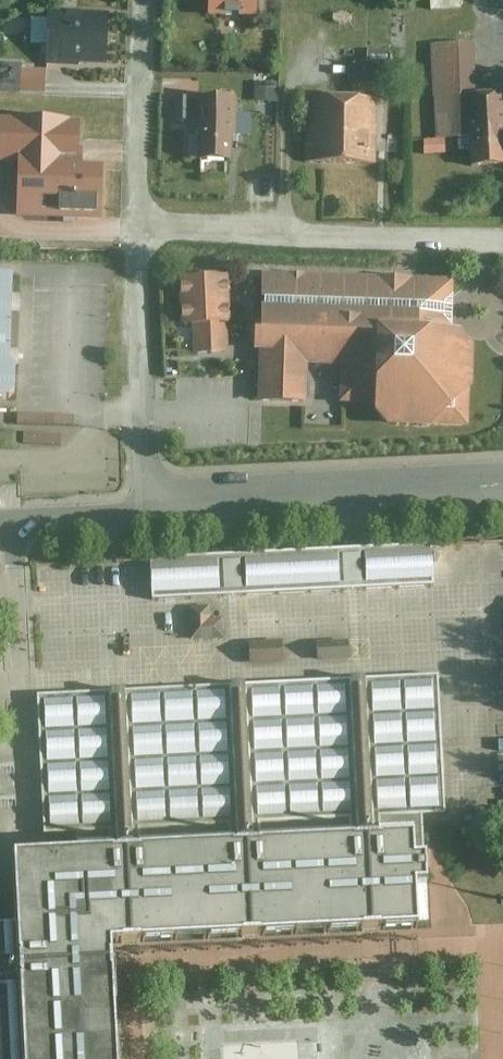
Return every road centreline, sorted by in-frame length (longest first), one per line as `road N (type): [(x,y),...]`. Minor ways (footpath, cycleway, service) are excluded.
road 1 (residential): [(145,230),(502,240)]
road 2 (residential): [(151,504),(502,480)]
road 3 (residential): [(151,504),(145,230)]
road 4 (residential): [(145,230),(141,0)]
road 5 (residential): [(0,518),(151,504)]

